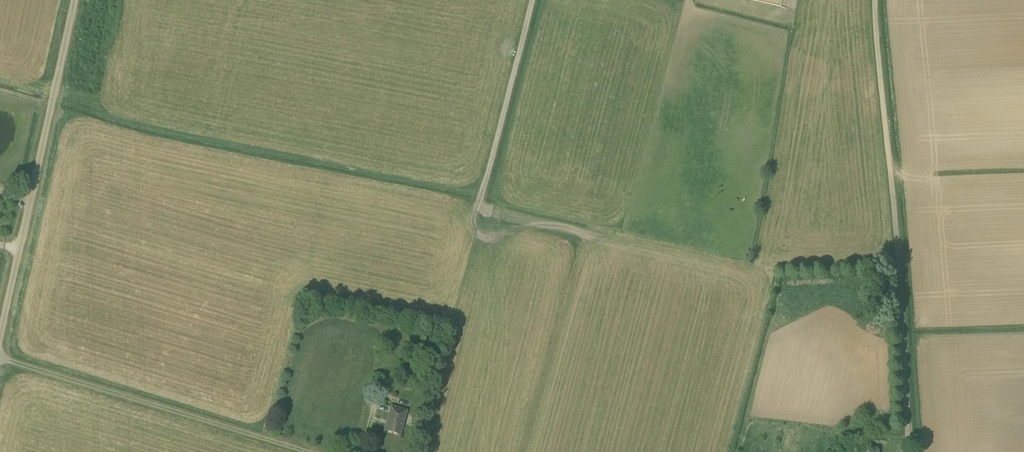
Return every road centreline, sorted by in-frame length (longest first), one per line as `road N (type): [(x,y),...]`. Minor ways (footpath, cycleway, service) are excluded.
road 1 (unclassified): [(76,0),(0,336)]

